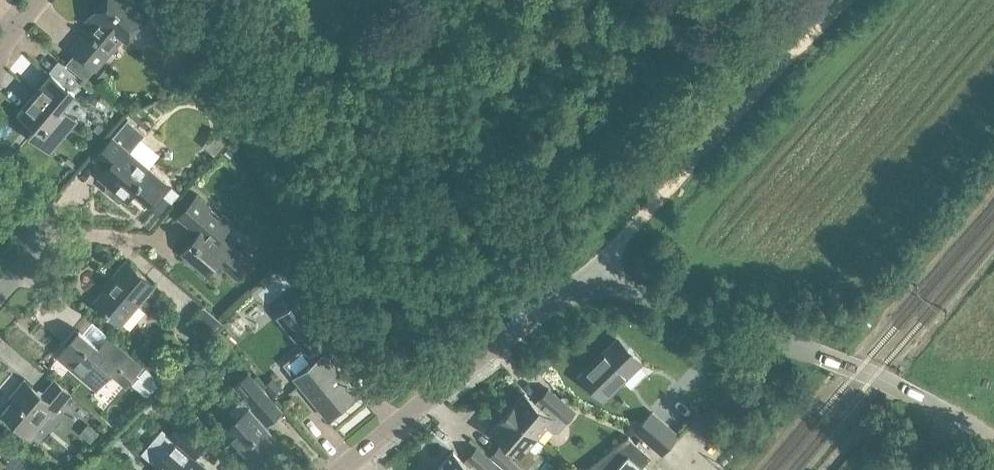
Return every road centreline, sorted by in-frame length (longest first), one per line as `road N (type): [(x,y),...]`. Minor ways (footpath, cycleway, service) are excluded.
road 1 (unclassified): [(343,469),(587,278),(859,370),(966,427)]
road 2 (residential): [(0,181),(23,200),(40,237),(0,293)]

